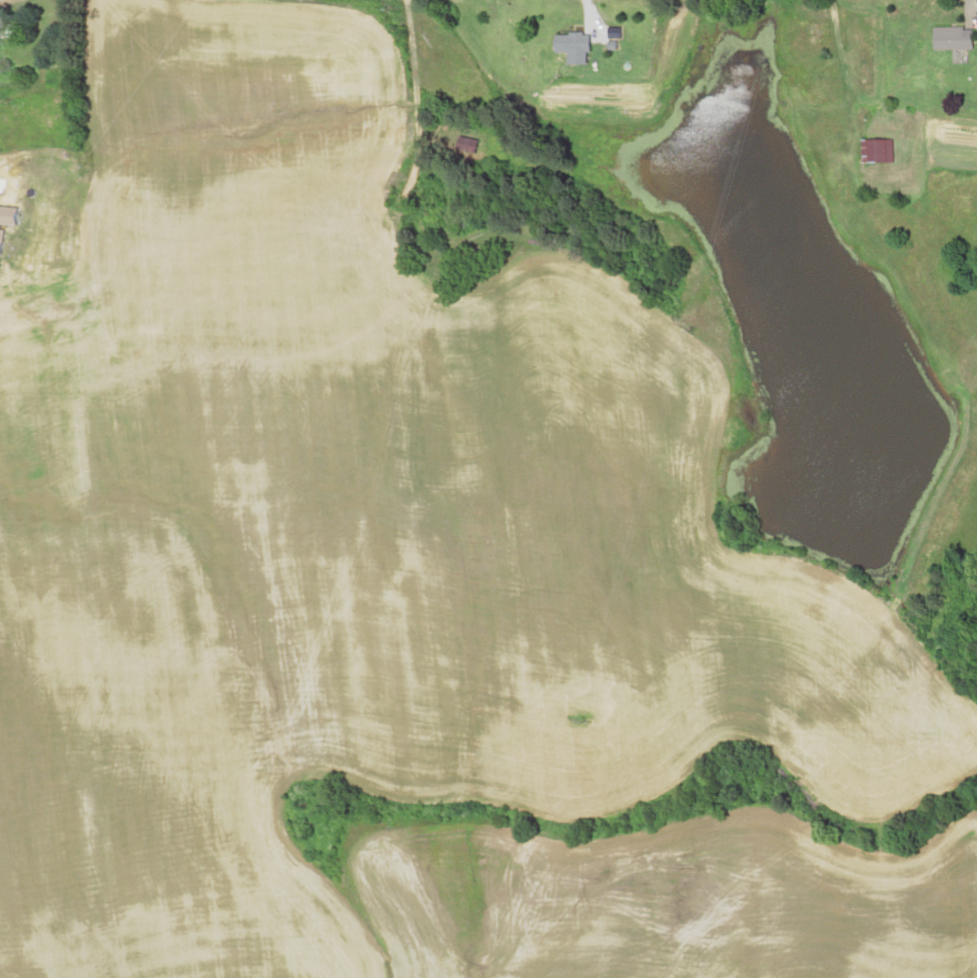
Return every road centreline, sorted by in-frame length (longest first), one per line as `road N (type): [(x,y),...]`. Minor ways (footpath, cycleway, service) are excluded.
road 1 (residential): [(680,0),(219,11),(70,0)]

